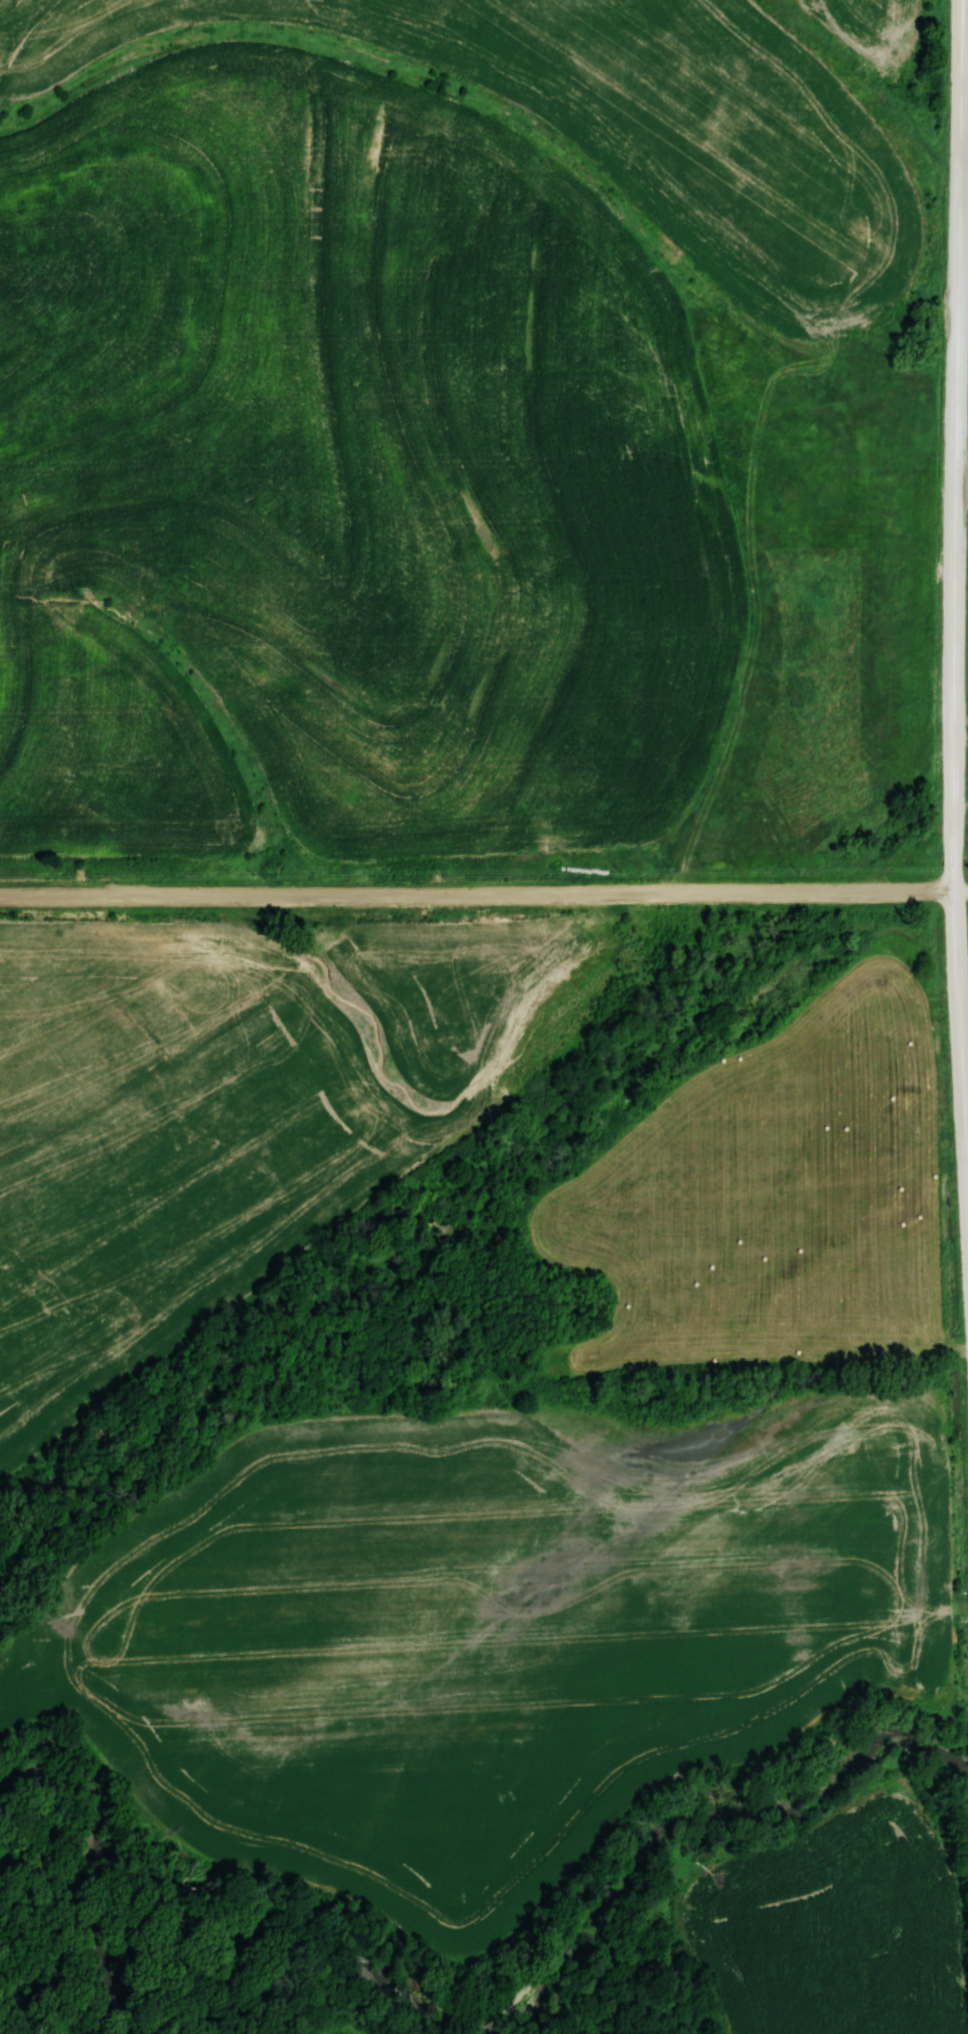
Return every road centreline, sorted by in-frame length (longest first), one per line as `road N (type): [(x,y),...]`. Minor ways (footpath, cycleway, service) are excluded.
road 1 (tertiary): [(967,1152),(954,892),(963,0)]
road 2 (residential): [(954,892),(0,898)]

